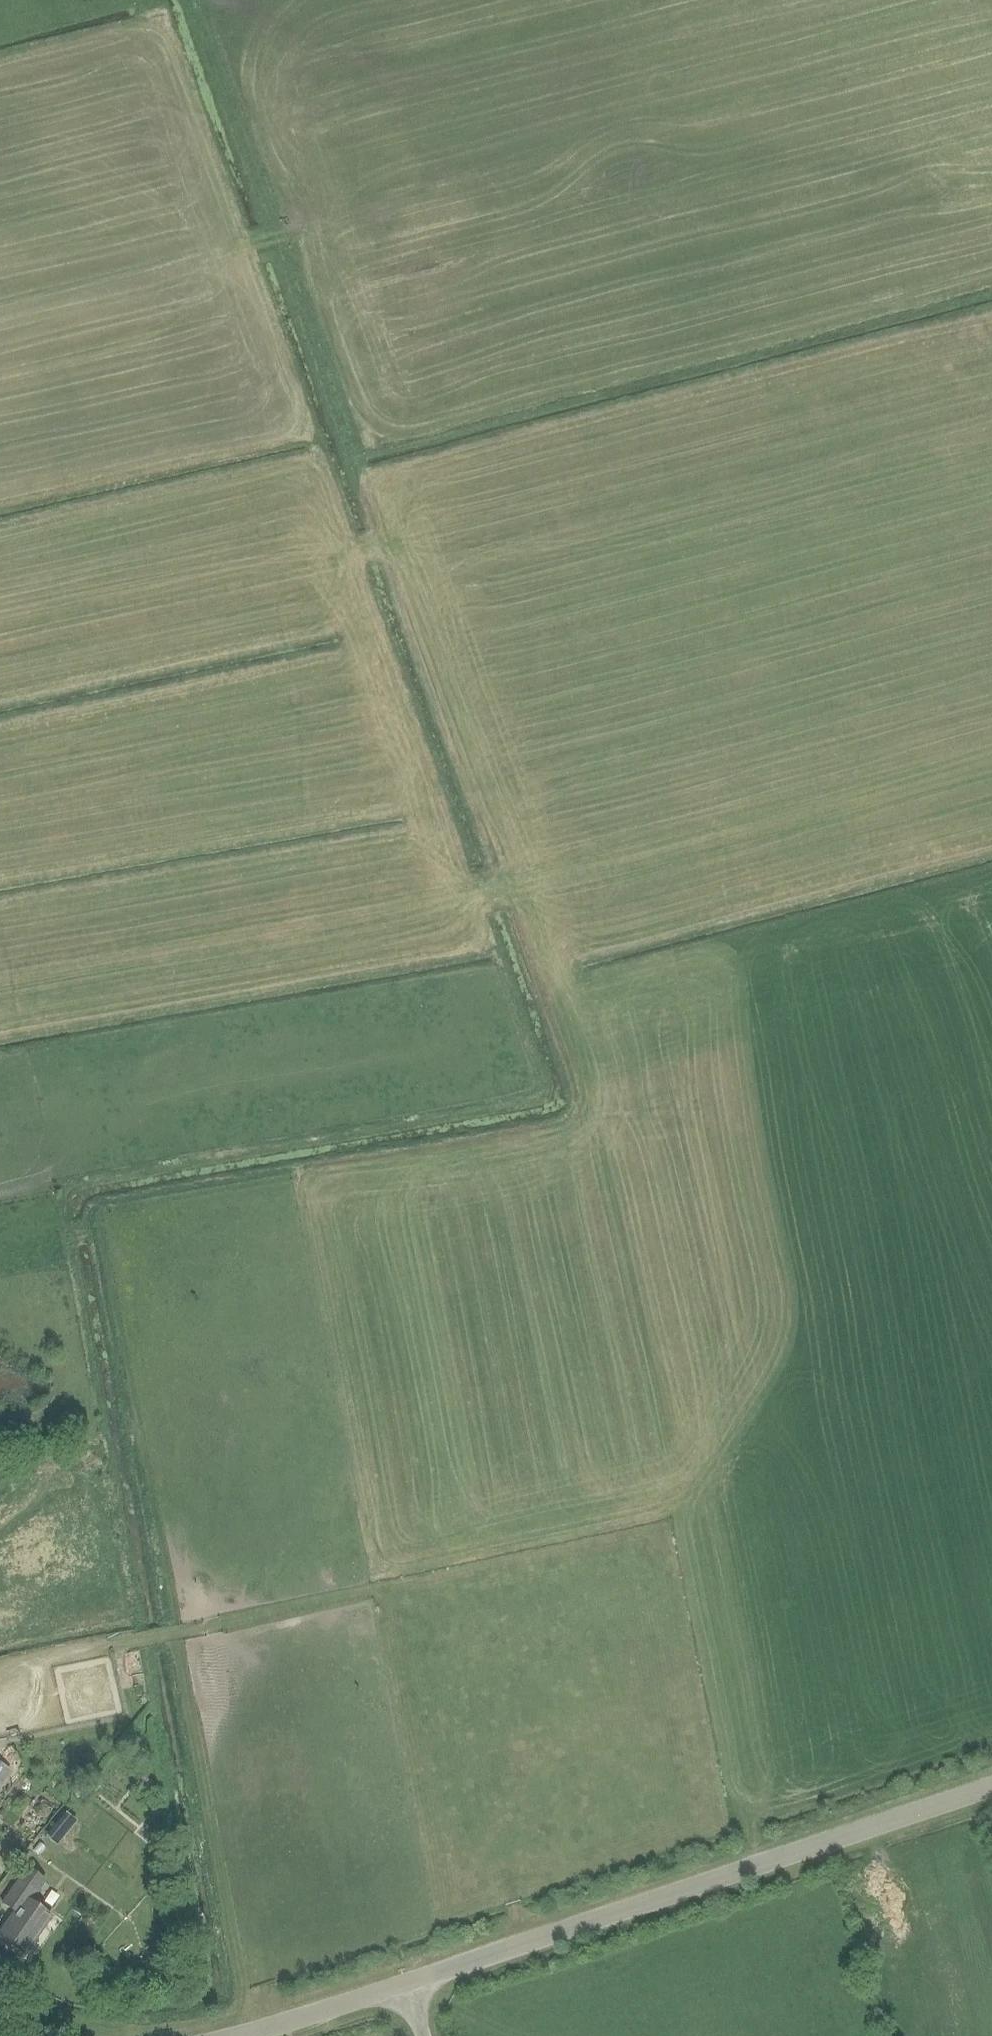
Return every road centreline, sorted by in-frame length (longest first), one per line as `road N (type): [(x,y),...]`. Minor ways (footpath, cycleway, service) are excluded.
road 1 (tertiary): [(991,1784),(403,1982)]
road 2 (tertiary): [(403,1982),(223,2035)]

